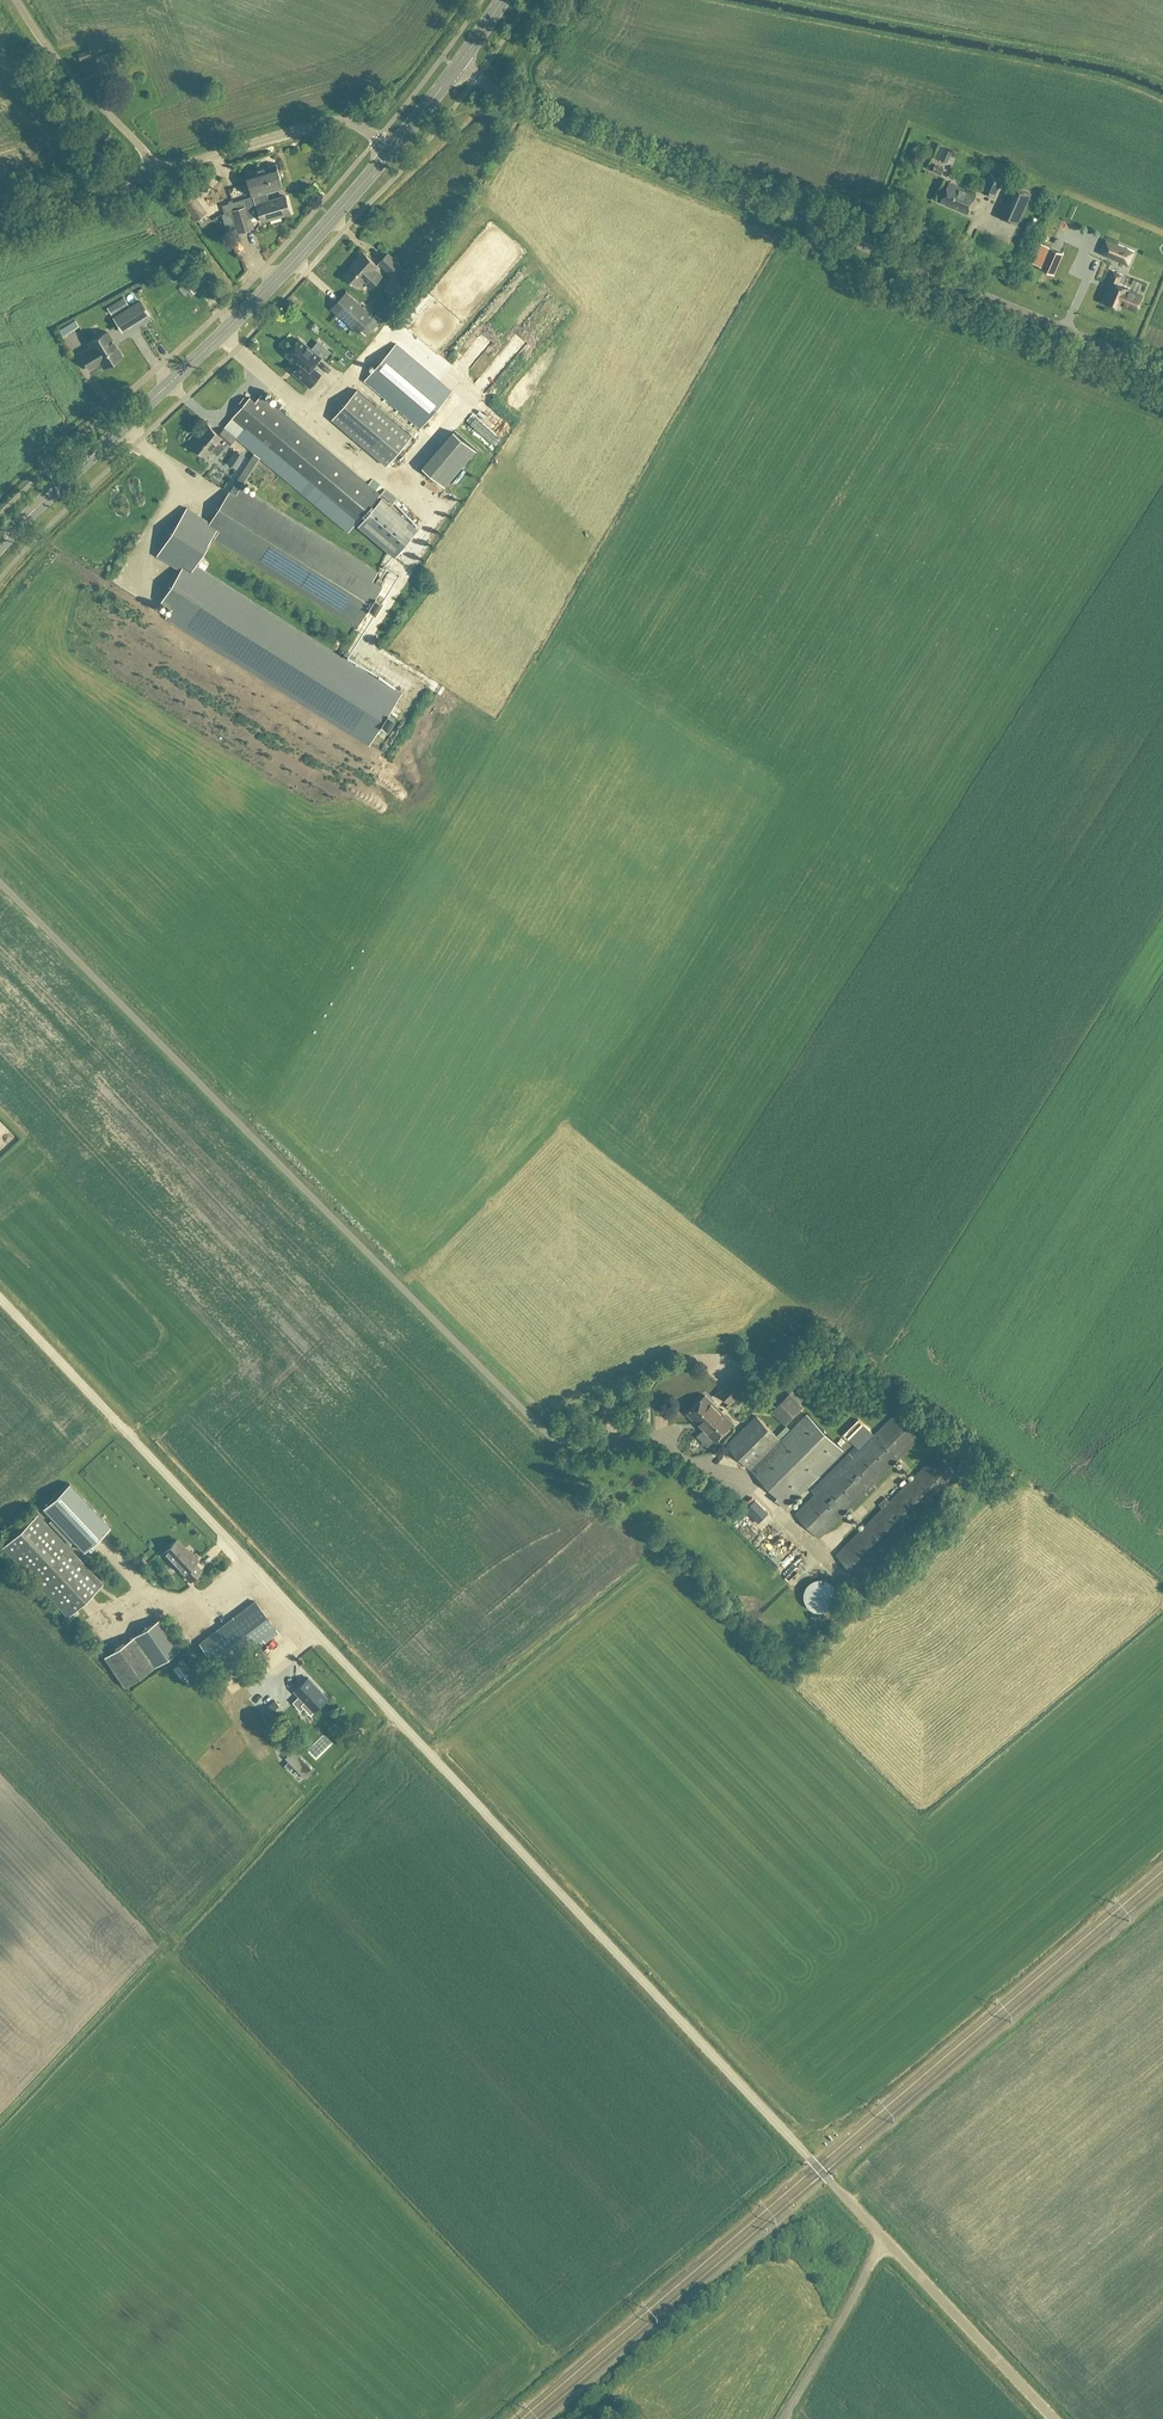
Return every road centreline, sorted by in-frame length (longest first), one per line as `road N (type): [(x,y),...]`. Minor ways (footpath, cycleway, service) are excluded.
road 1 (unclassified): [(887,2239),(0,1301)]
road 2 (unclassified): [(1162,368),(528,109),(456,69)]
road 3 (unclassified): [(519,1411),(0,882)]
road 4 (secondary): [(0,549),(301,255),(391,151)]
road 5 (unclassified): [(157,173),(325,122),(350,122),(391,151)]
road 6 (unclassified): [(1056,2418),(887,2239)]
road 7 (unclassified): [(157,173),(16,0)]
road 8 (unclassified): [(781,2418),(887,2239)]
road 9 (unclassified): [(0,219),(157,173)]

